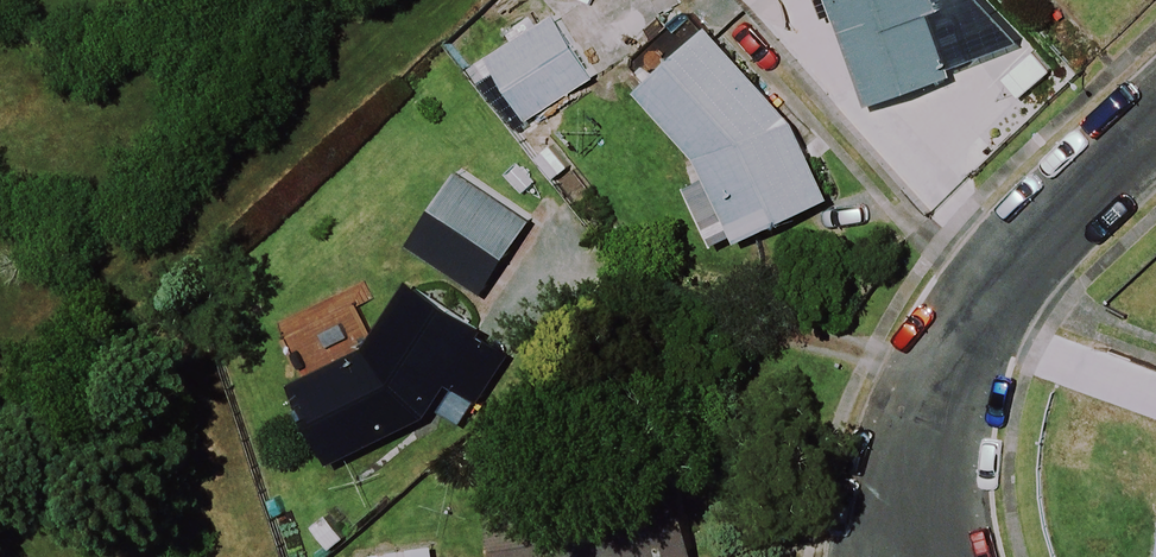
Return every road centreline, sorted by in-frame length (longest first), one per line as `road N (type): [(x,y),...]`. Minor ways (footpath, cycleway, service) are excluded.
road 1 (residential): [(1155,133),(1048,238),(963,367),(935,435),(920,526),(923,556)]

